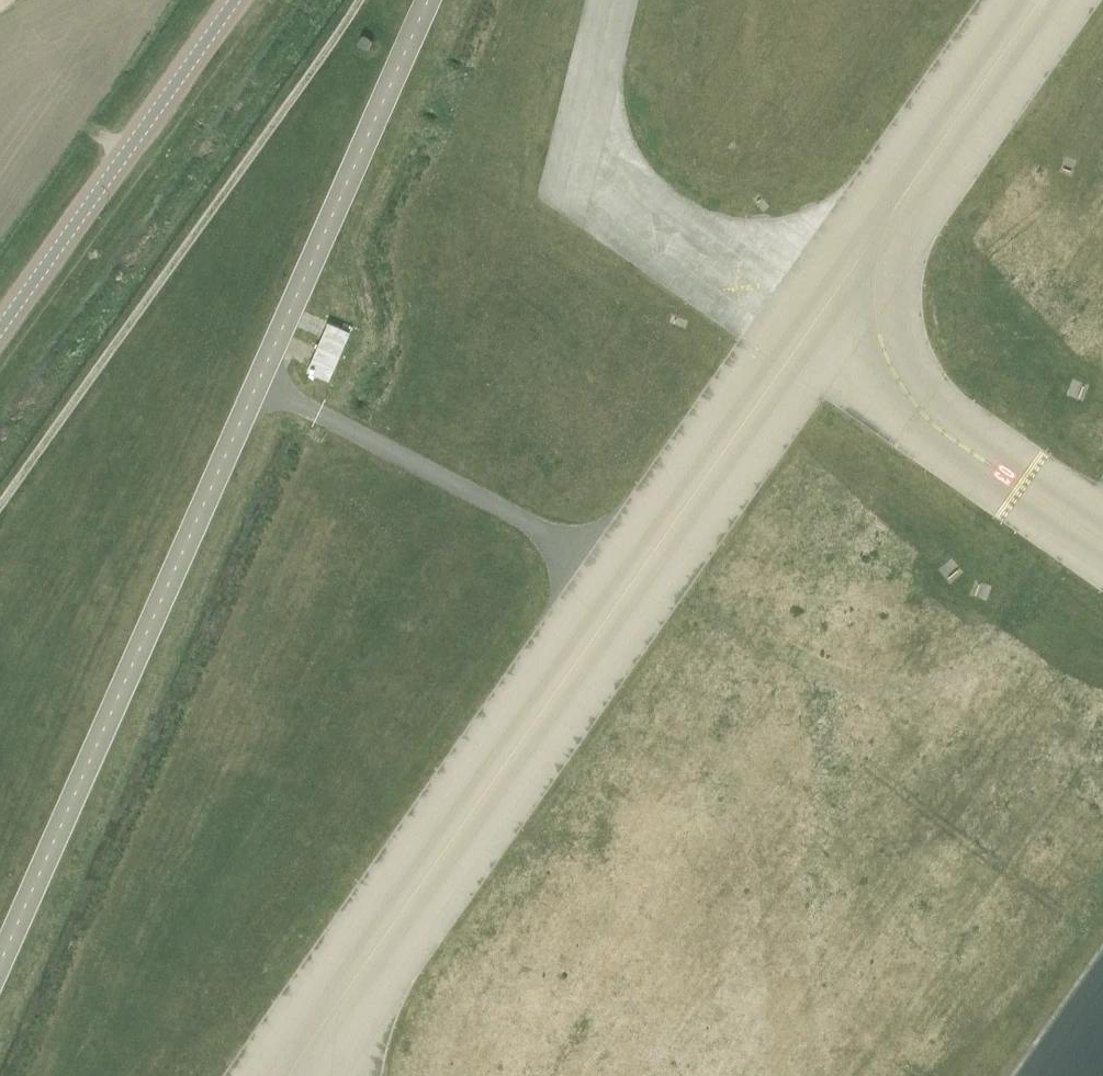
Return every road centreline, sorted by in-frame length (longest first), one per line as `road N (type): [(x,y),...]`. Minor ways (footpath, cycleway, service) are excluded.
road 1 (track): [(0,509),(357,0)]
road 2 (unclassified): [(0,329),(235,0)]

